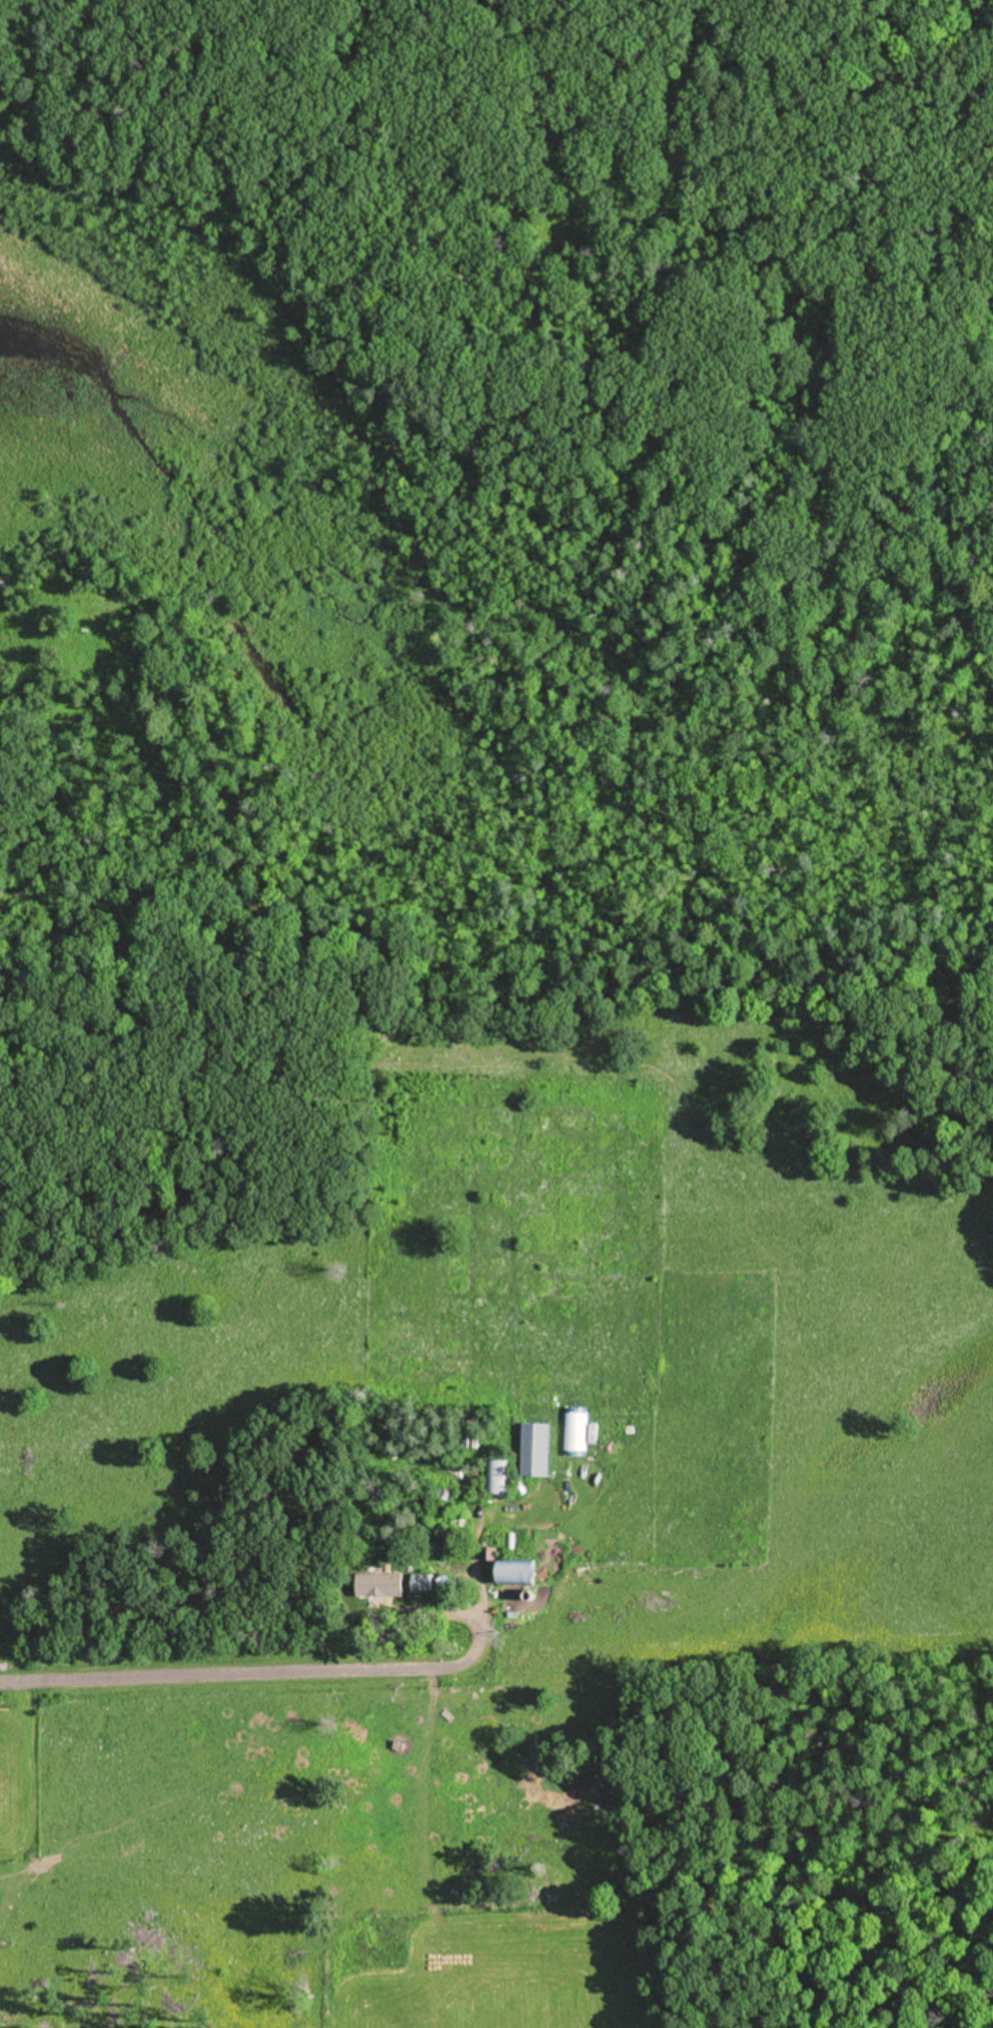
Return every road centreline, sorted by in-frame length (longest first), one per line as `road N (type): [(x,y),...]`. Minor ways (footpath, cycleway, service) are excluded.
road 1 (residential): [(0,1675),(403,1655)]

